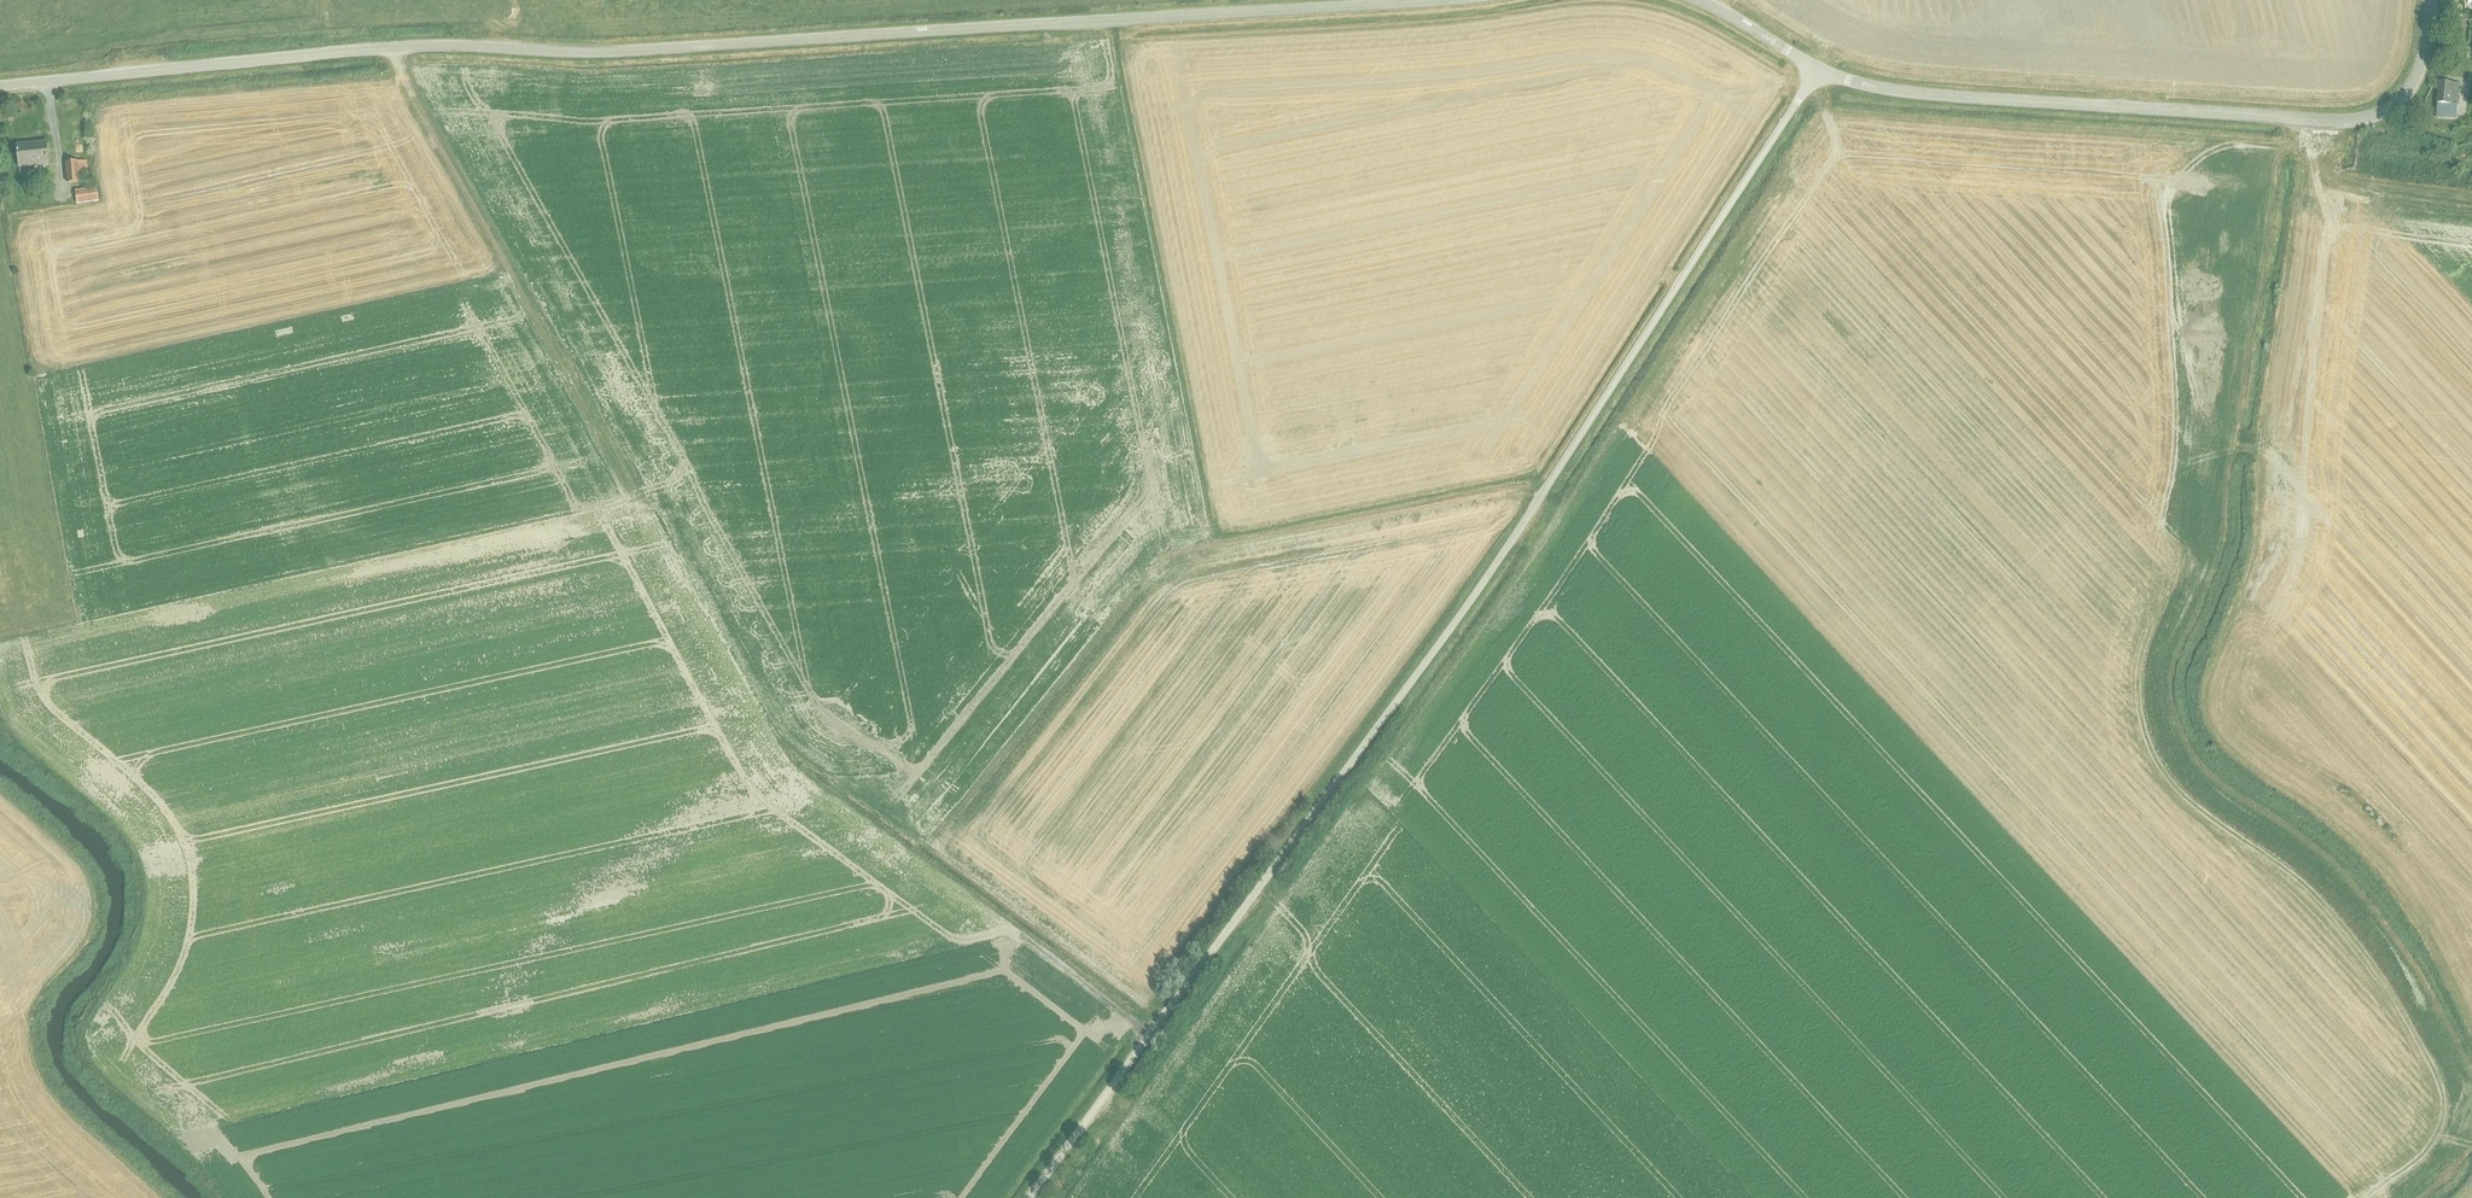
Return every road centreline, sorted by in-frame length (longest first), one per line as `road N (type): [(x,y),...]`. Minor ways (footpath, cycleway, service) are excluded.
road 1 (unclassified): [(1472,0),(632,52),(427,46),(0,86)]
road 2 (unclassified): [(1028,1197),(1464,611),(1818,69)]
road 3 (unclassified): [(1818,69),(1947,96),(2365,120),(2404,96),(2418,73),(2429,0)]
road 4 (unclassified): [(1818,69),(1696,0)]

